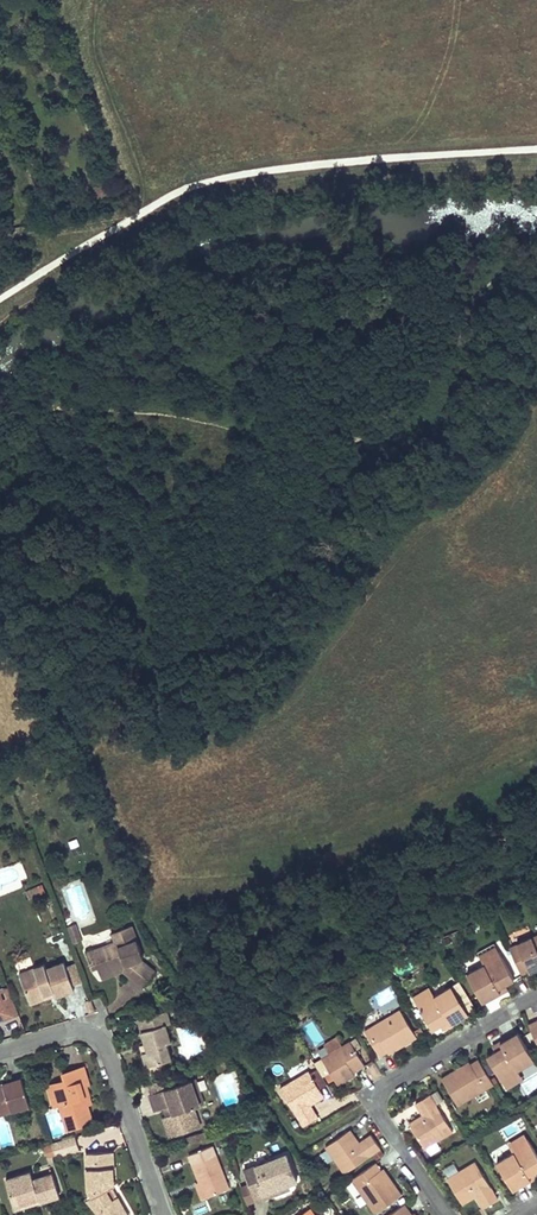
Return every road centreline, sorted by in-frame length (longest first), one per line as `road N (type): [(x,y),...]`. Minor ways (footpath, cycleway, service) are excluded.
road 1 (residential): [(536,996),(382,1093),(382,1120),(448,1214)]
road 2 (residential): [(0,1052),(74,1029),(95,1034),(167,1214)]

